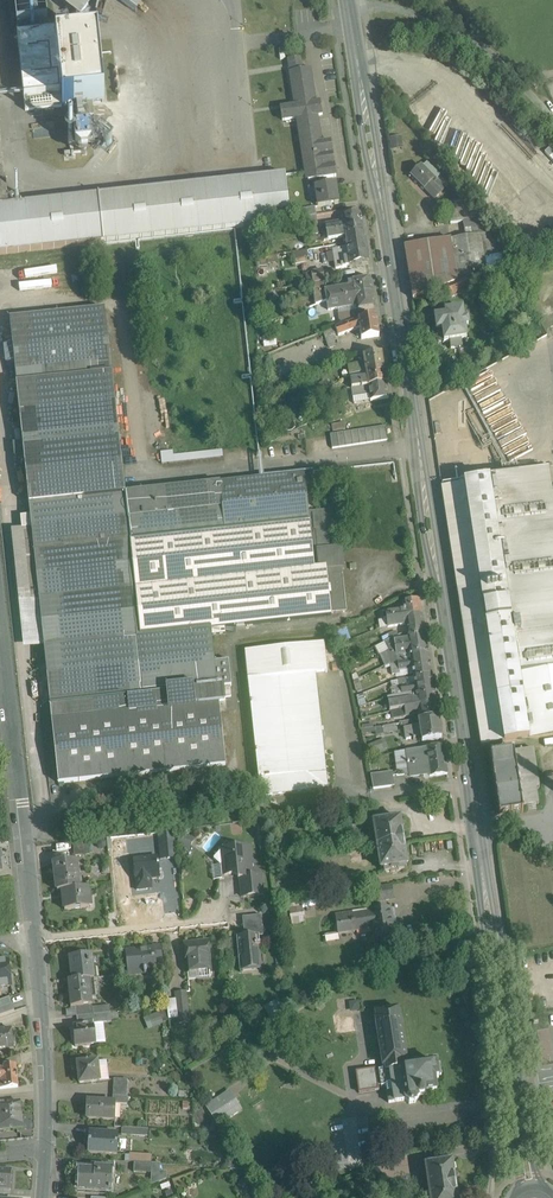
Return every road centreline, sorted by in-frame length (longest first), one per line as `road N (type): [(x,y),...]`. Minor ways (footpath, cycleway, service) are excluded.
road 1 (tertiary): [(532,1185),(348,0)]
road 2 (residential): [(33,940),(0,638)]
road 3 (residential): [(46,1149),(33,940)]
road 4 (residential): [(33,940),(186,926),(217,912)]

